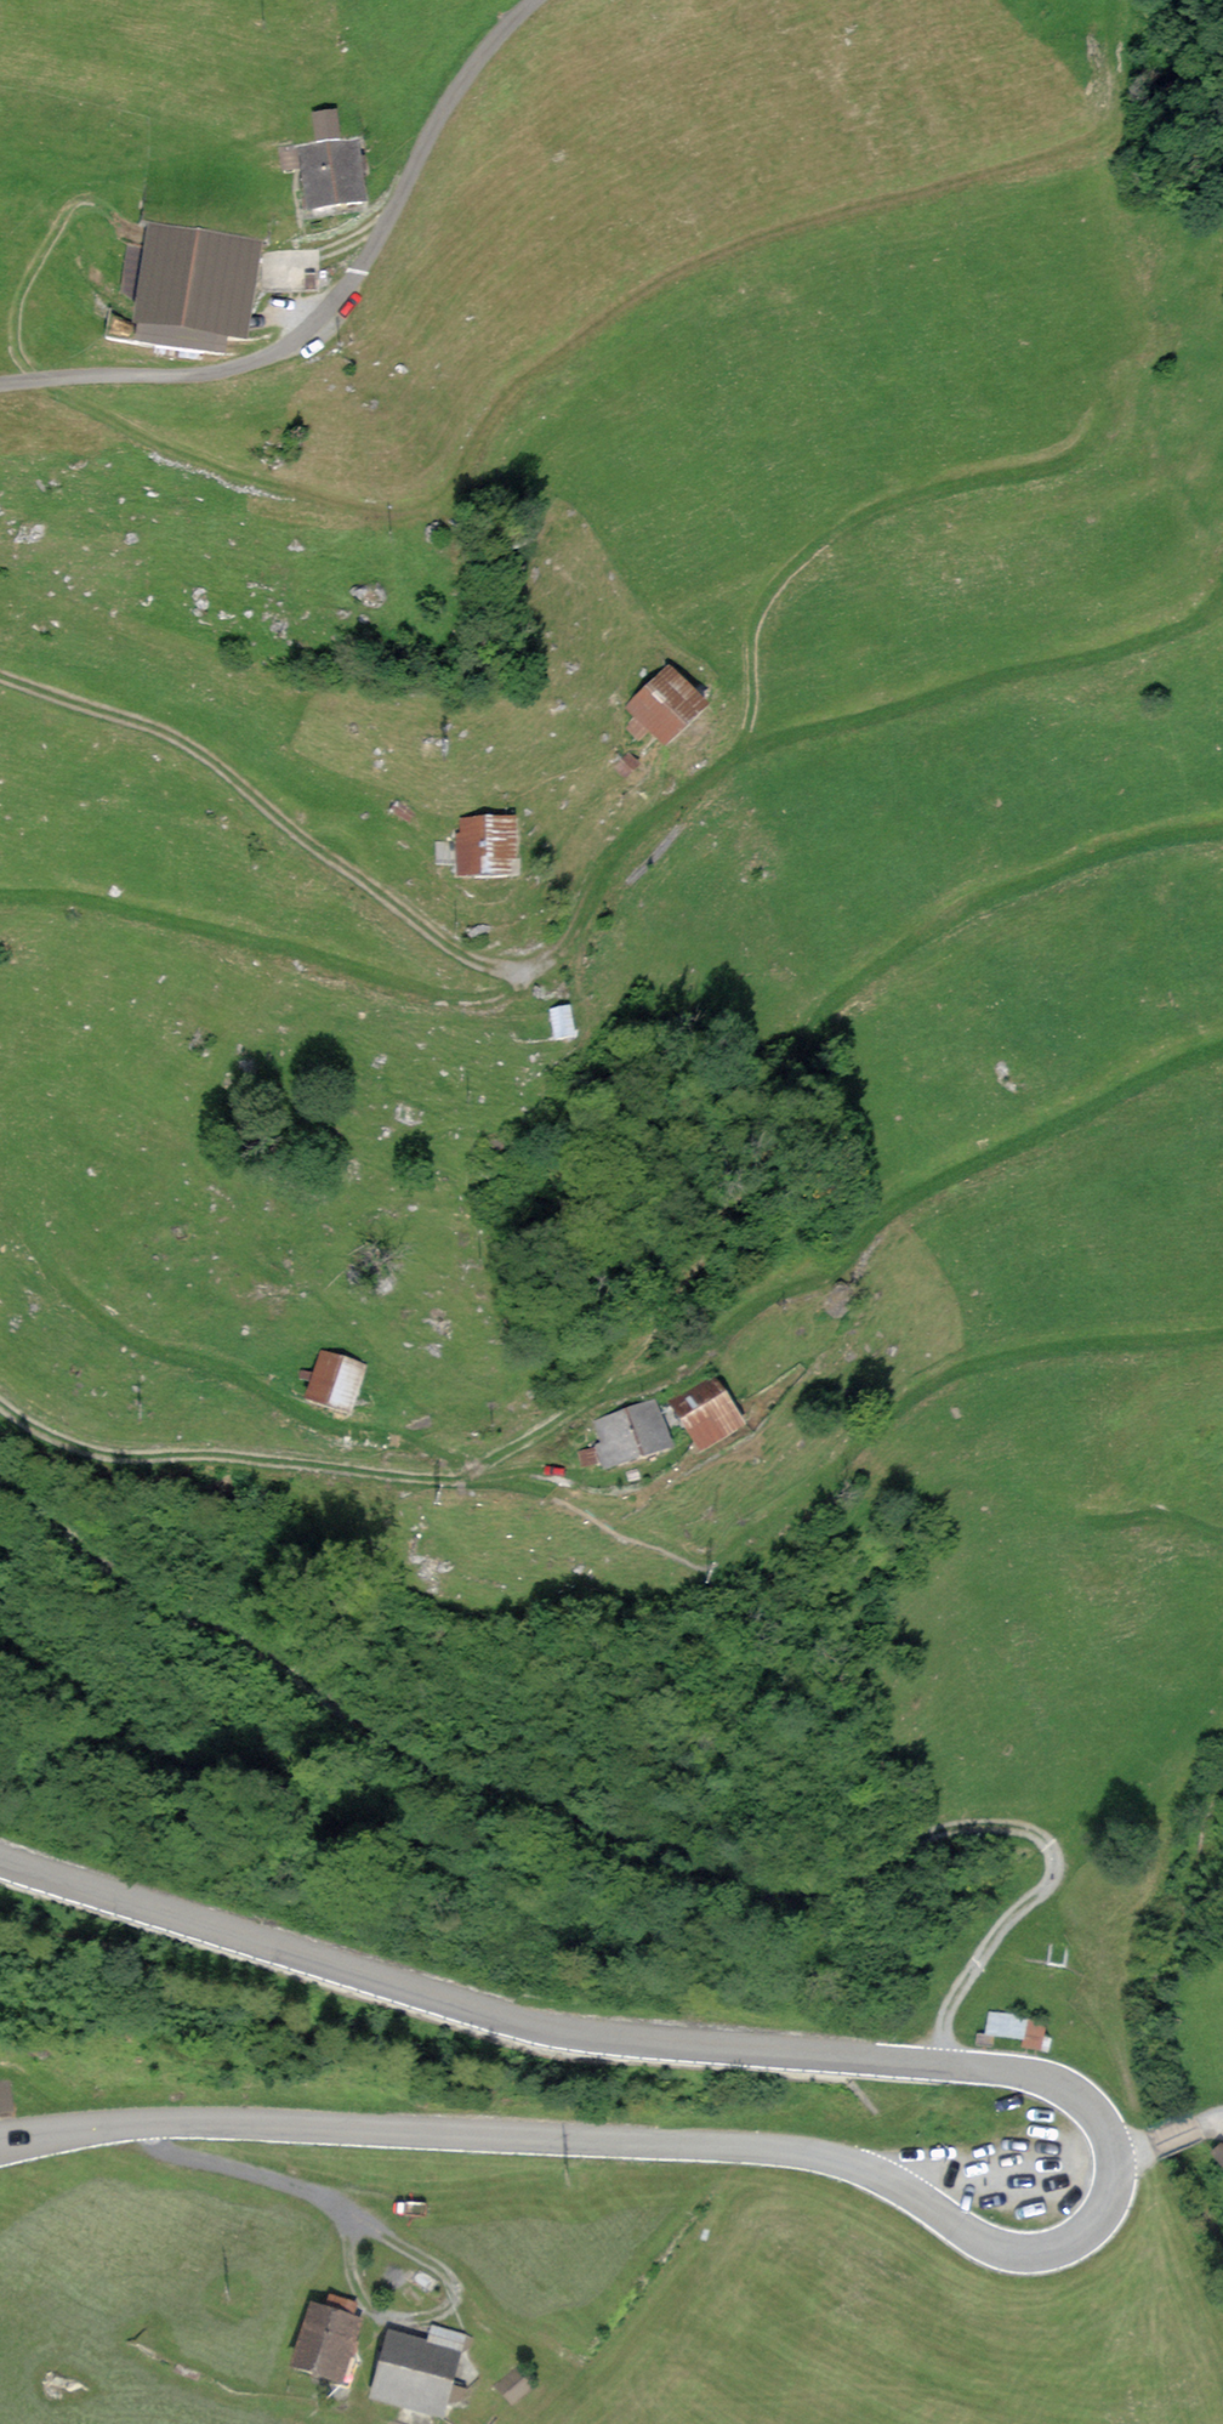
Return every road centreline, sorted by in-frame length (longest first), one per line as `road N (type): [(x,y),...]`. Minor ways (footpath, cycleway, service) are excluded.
road 1 (primary): [(0,2140),(209,2122),(767,2149),(847,2163),(993,2246),(1037,2253),(1061,2250),(1095,2224),(1118,2161),(1101,2112),(1047,2077),(530,2024),(0,1858)]
road 2 (track): [(127,233),(94,198),(76,201),(64,216),(16,306),(18,352),(41,379),(138,435),(234,476),(371,512),(415,513),(457,482),(513,389),(681,272),(1110,133),(1120,116),(1117,0)]
road 3 (track): [(0,1481),(167,1603),(456,1785),(629,1836),(787,1902),(848,1886),(938,1831),(1025,1829),(1049,1844),(1054,1879),(988,1946),(946,2019),(944,2065)]
road 4 (track): [(0,895),(89,901),(450,998),(481,999),(515,987),(567,945),(607,862),(659,811),(742,754),(1162,639),(1206,617),(1222,585)]
road 5 (track): [(478,1470),(595,1390),(662,1318),(764,1151),(822,1010),(976,900),(1111,849),(1222,828)]
road 6 (track): [(485,1484),(531,1489),(722,1560),(801,1502),(884,1416),(942,1375),(1089,1344),(1222,1337)]
road 7 (track): [(595,1390),(645,1381),(692,1359),(759,1303),(837,1270),(902,1200),(1222,1048)]
road 8 (track): [(531,0),(453,98),(332,316),(306,340),(214,372),(0,383)]
road 9 (track): [(0,675),(178,740),(449,948),(525,972)]
road 10 (track): [(392,1431),(478,1470),(485,1484),(193,1448),(78,1444),(0,1404)]
road 11 (track): [(742,754),(753,637),(763,606),(807,553),(917,494),(1067,459),(1089,447),(1101,412)]
road 12 (track): [(392,1431),(341,1426),(278,1402),(231,1369),(139,1342),(85,1305),(46,1261)]
road 13 (track): [(155,2122),(159,2141),(180,2155),(335,2202),(448,2274)]

